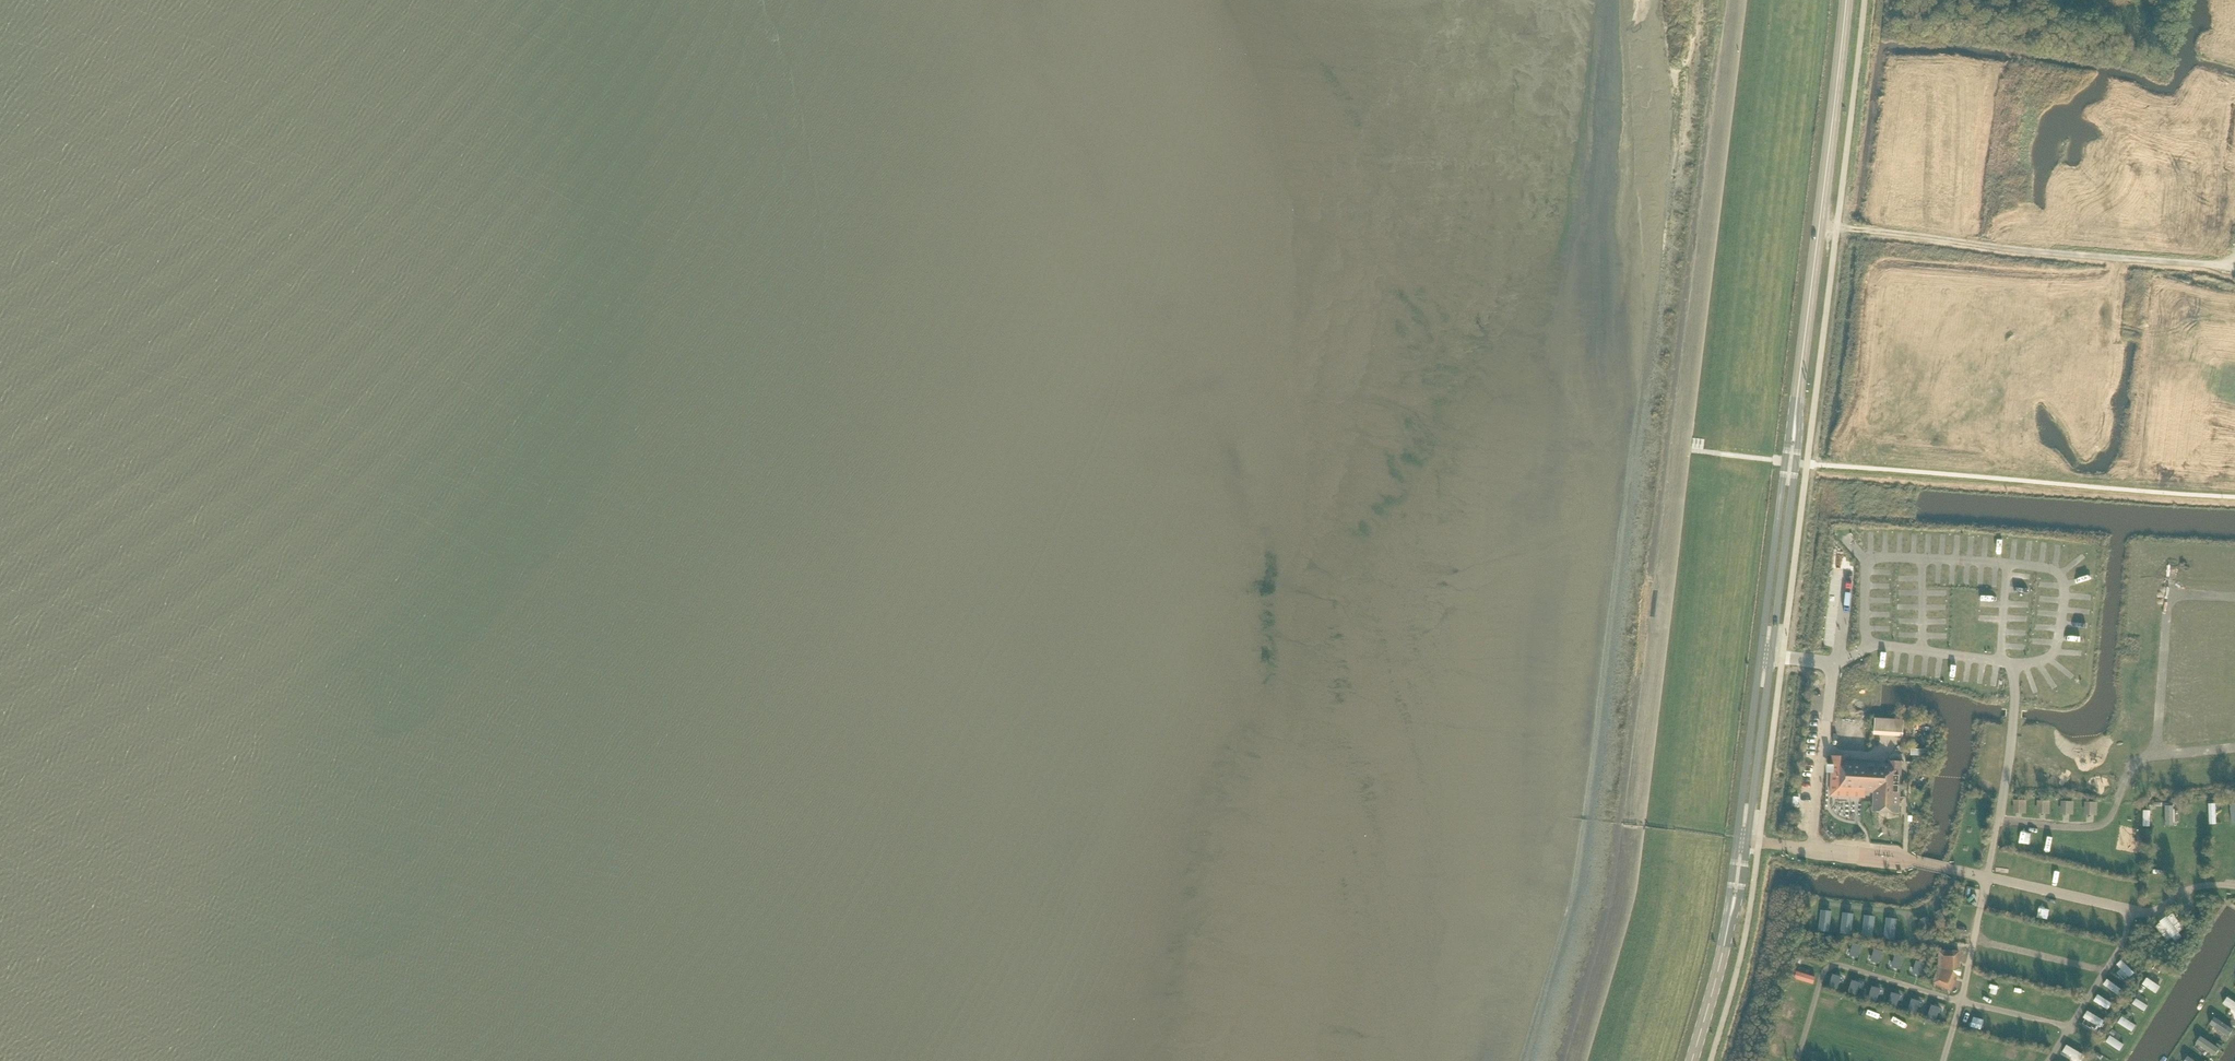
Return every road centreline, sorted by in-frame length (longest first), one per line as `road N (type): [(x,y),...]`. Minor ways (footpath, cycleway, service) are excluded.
road 1 (secondary): [(1720,965),(1742,889),(1799,443),(1798,398)]
road 2 (secondary): [(1798,398),(1720,965)]
road 3 (secondary): [(1798,398),(1847,0)]

